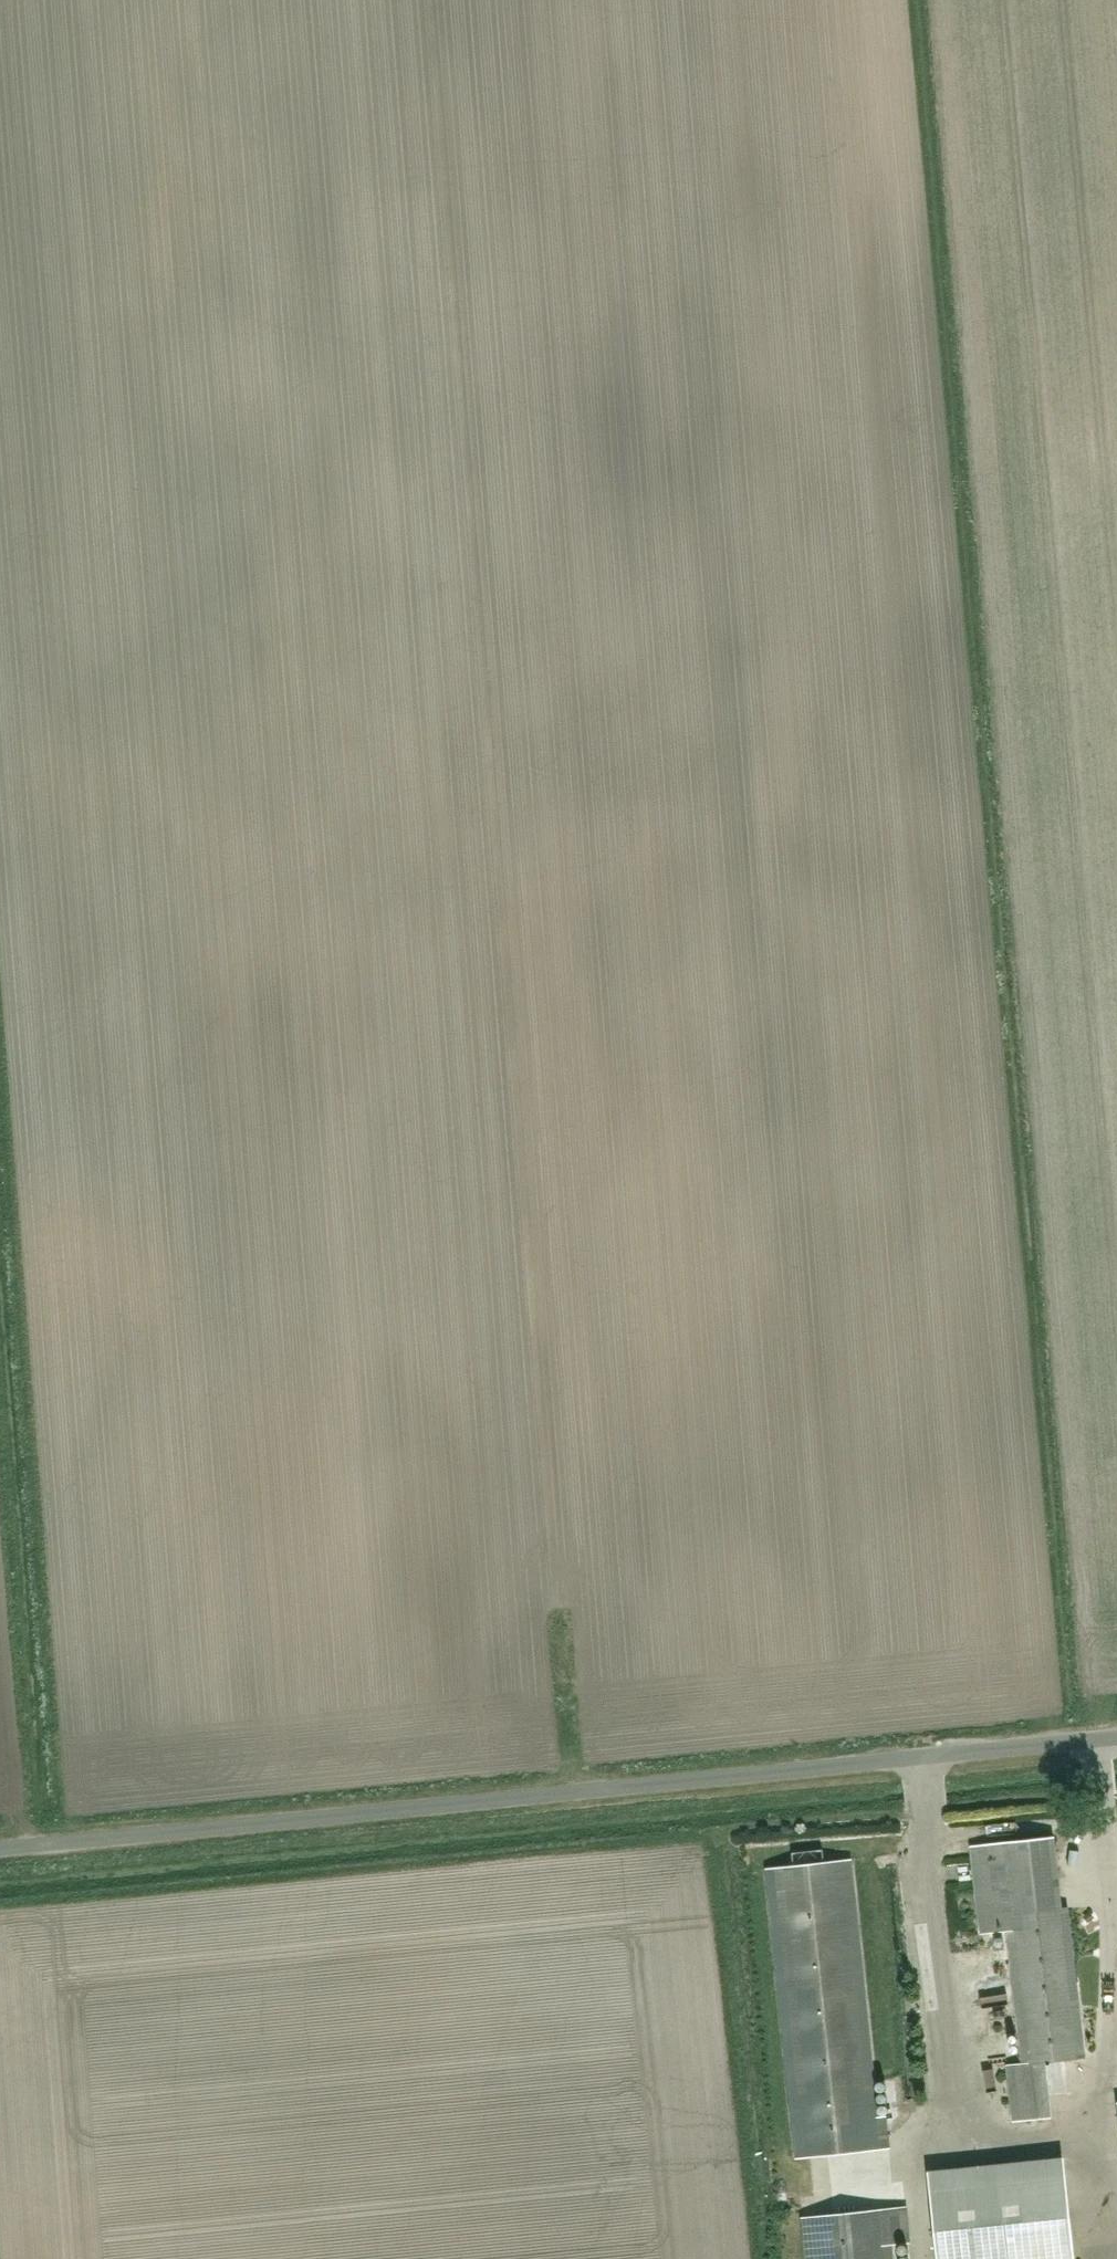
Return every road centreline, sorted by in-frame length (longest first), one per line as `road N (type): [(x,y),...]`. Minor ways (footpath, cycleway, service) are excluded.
road 1 (unclassified): [(0,1848),(725,1781),(1116,1736)]

